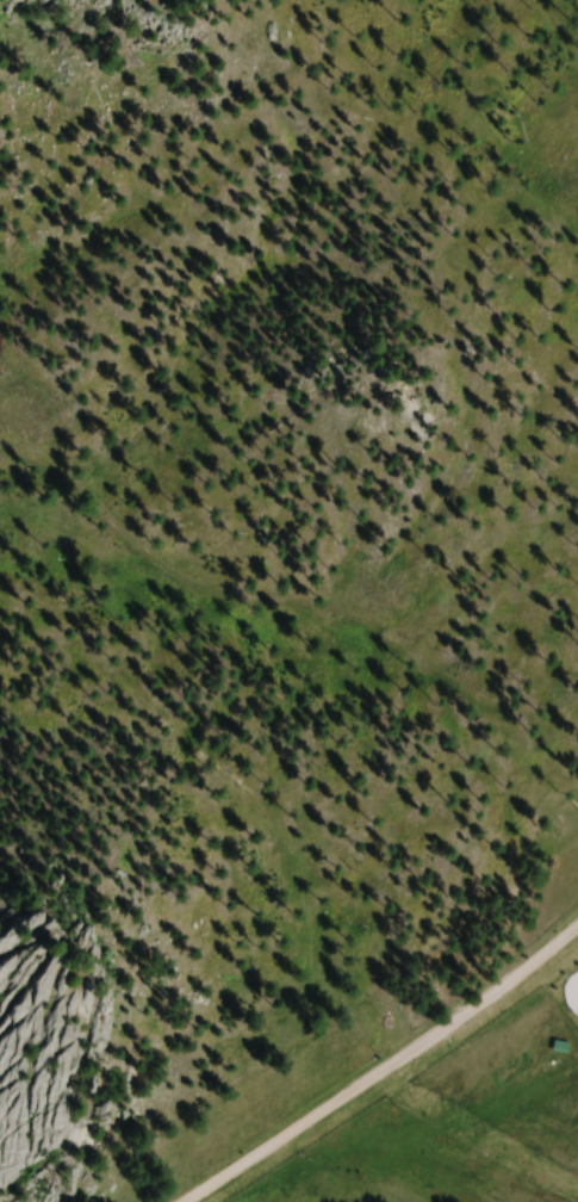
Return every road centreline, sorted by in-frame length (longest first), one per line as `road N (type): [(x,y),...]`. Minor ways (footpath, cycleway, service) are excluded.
road 1 (residential): [(205,1201),(307,1148),(577,928)]

